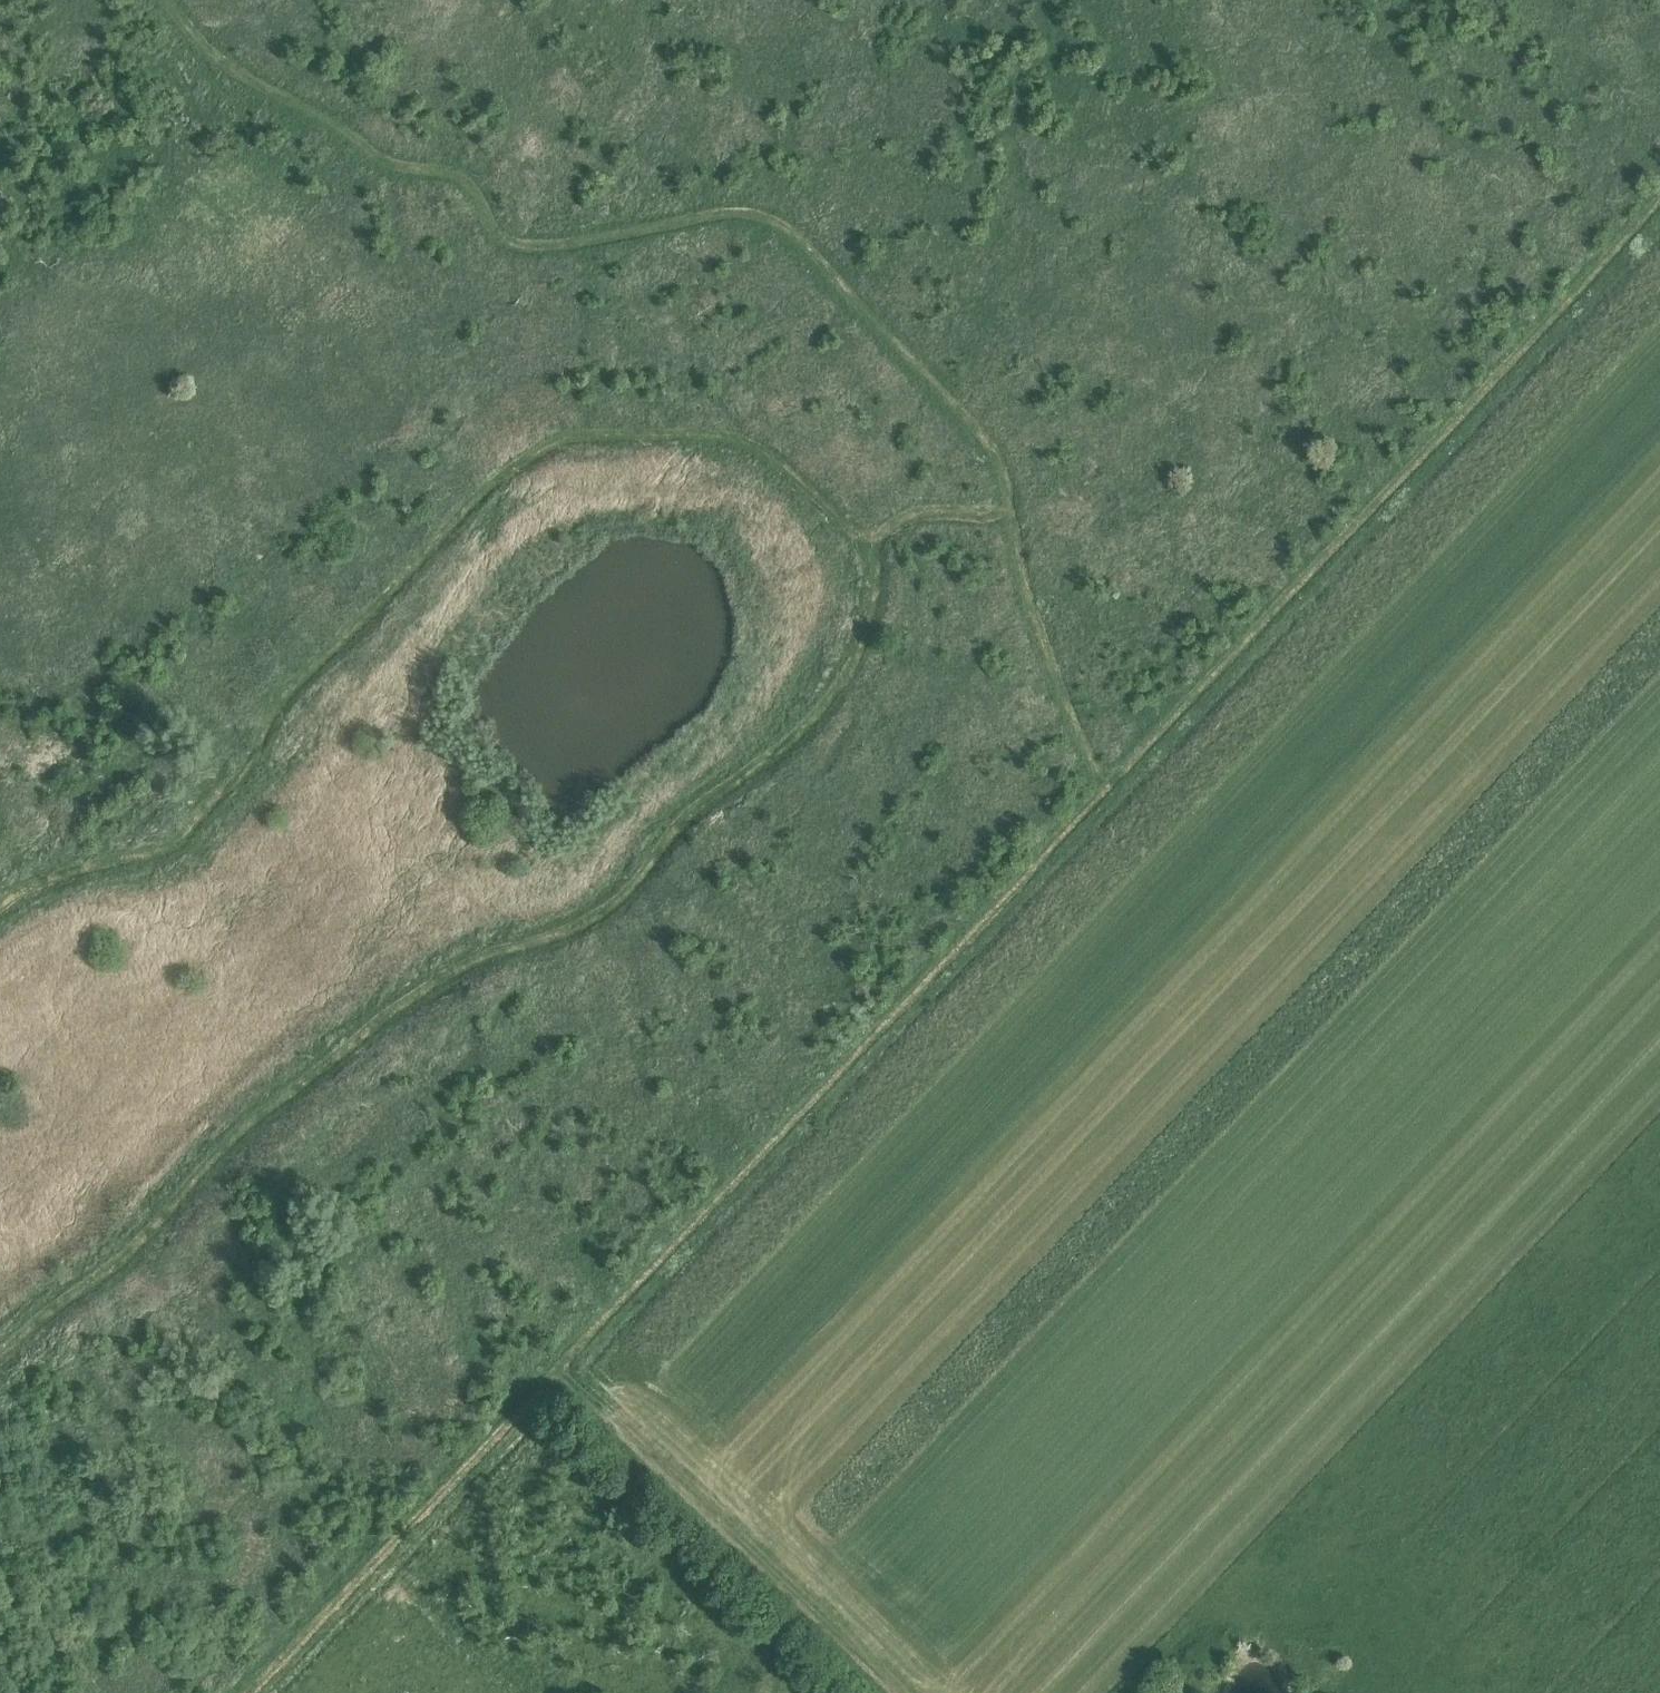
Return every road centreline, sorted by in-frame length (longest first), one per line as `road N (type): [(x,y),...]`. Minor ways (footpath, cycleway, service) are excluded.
road 1 (track): [(240,1692),(1659,206)]
road 2 (track): [(551,1367),(895,1692)]

